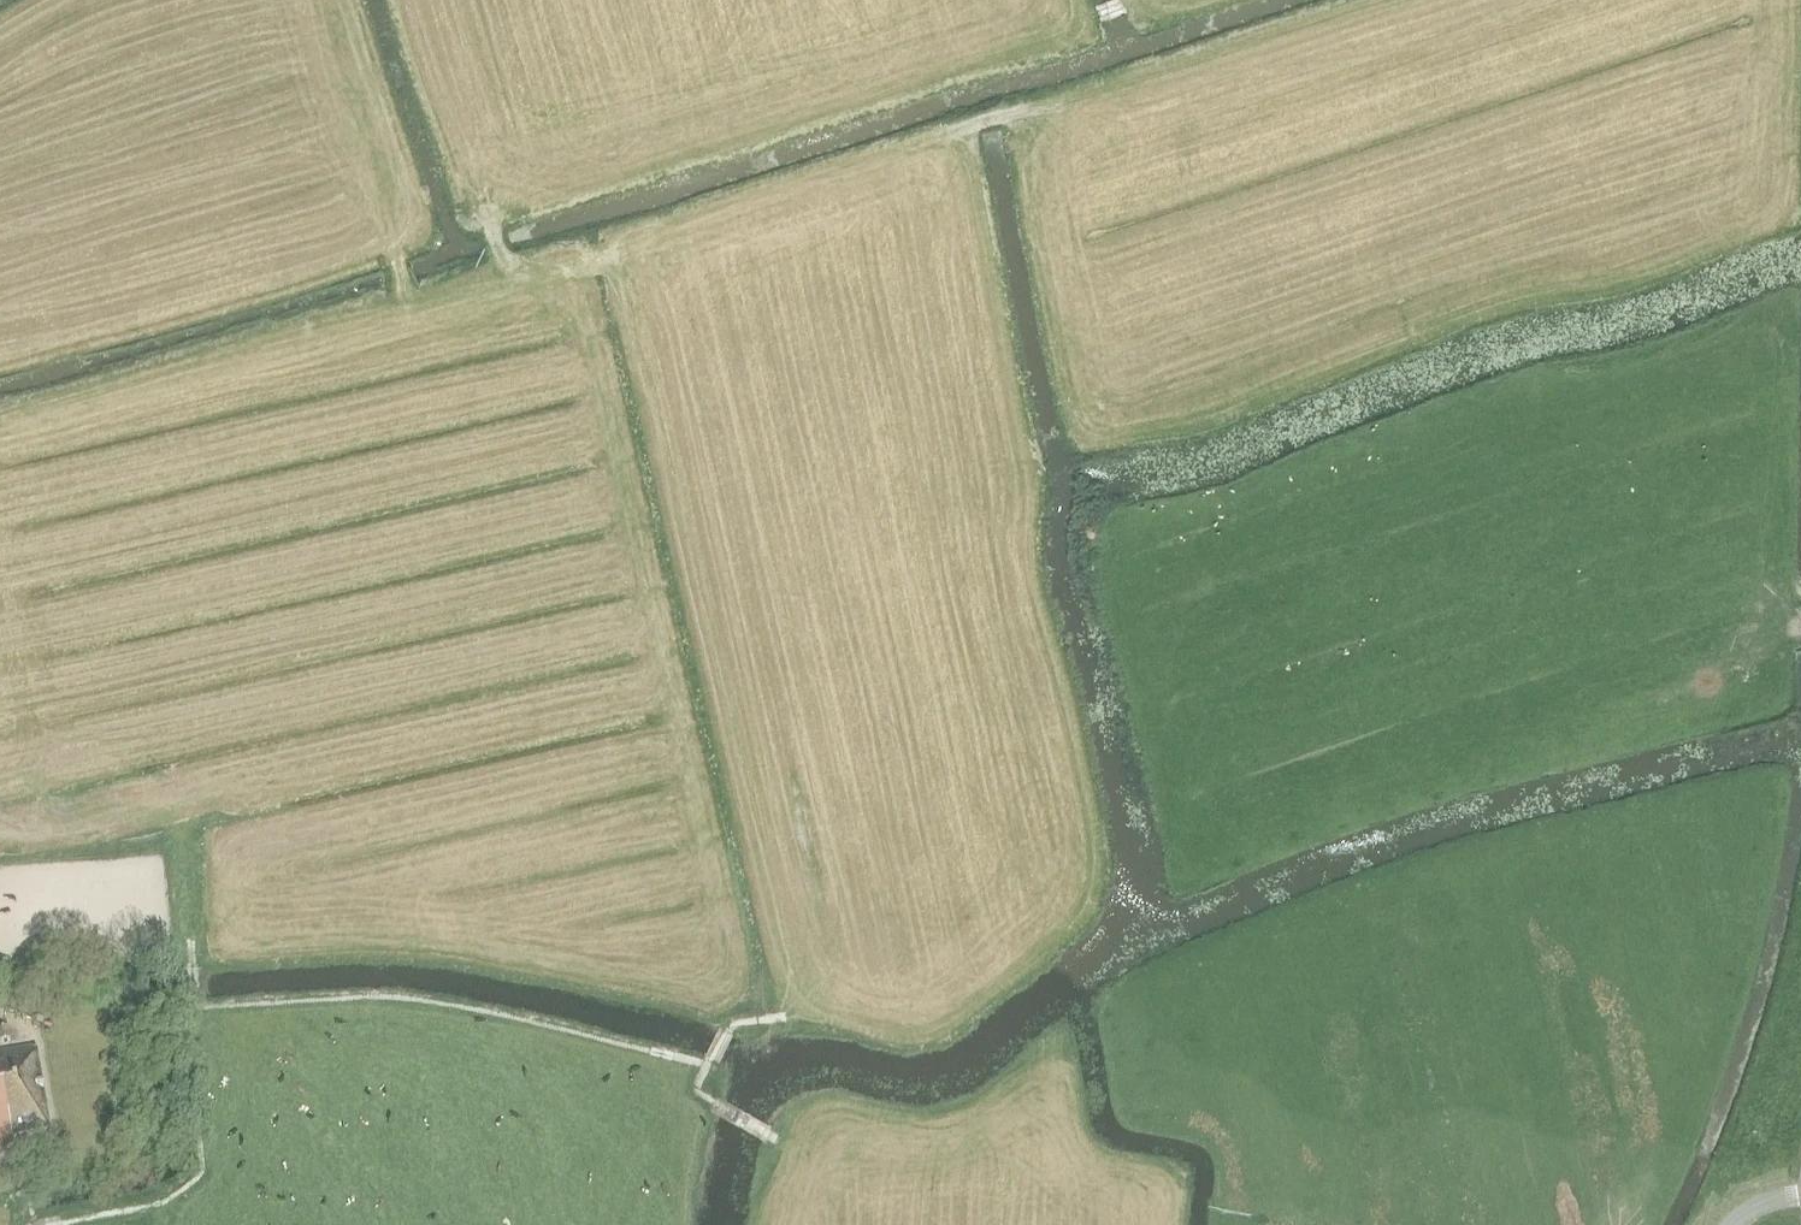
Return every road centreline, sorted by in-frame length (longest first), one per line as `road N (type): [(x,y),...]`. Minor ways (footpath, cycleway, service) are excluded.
road 1 (track): [(54,1224),(143,1207),(203,1168),(187,1022),(198,1003),(396,995),(476,1007),(709,1065),(695,1092),(777,1139)]

